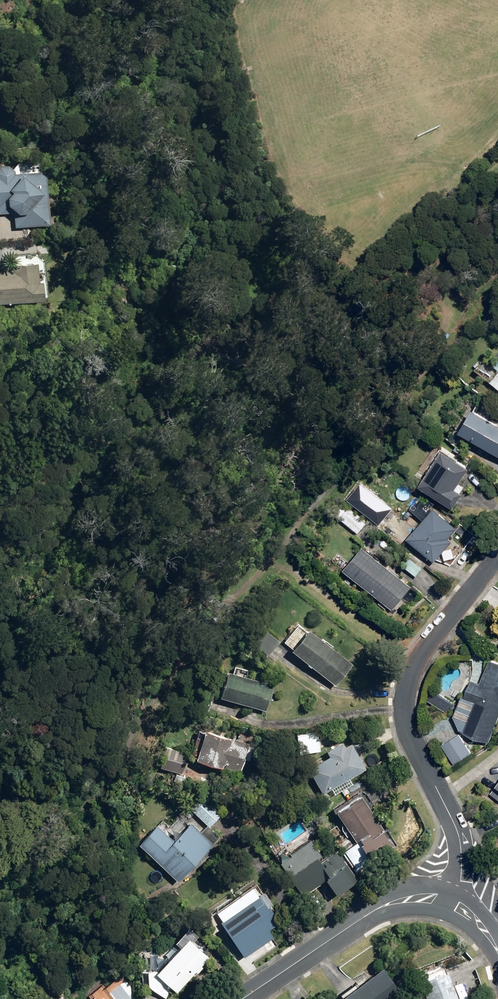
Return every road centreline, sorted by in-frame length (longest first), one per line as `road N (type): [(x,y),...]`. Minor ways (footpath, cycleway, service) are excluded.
road 1 (residential): [(497,558),(416,658),(405,687),(412,740),(461,848),(454,902)]
road 2 (residential): [(241,998),(381,907),(414,896),(454,902)]

